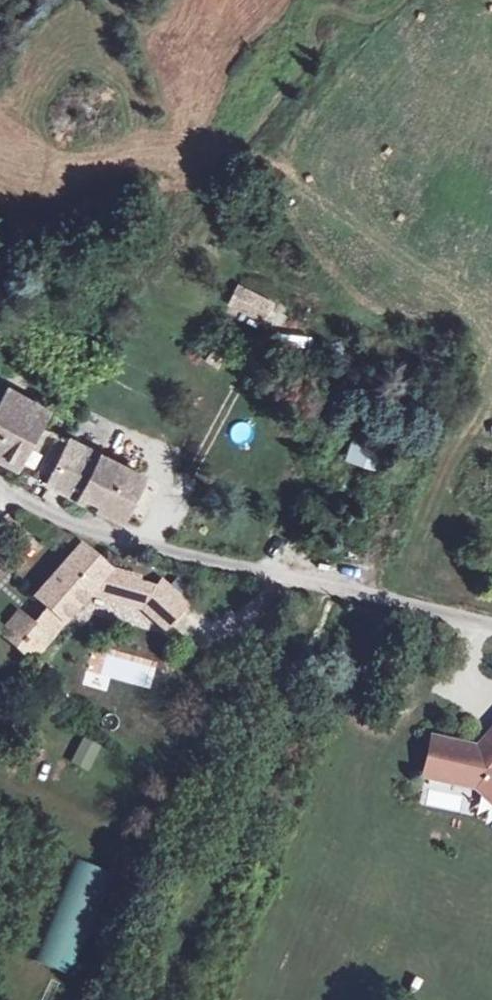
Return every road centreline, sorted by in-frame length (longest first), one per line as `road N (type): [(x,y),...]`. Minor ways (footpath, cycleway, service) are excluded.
road 1 (unclassified): [(0,474),(136,539),(491,615)]

